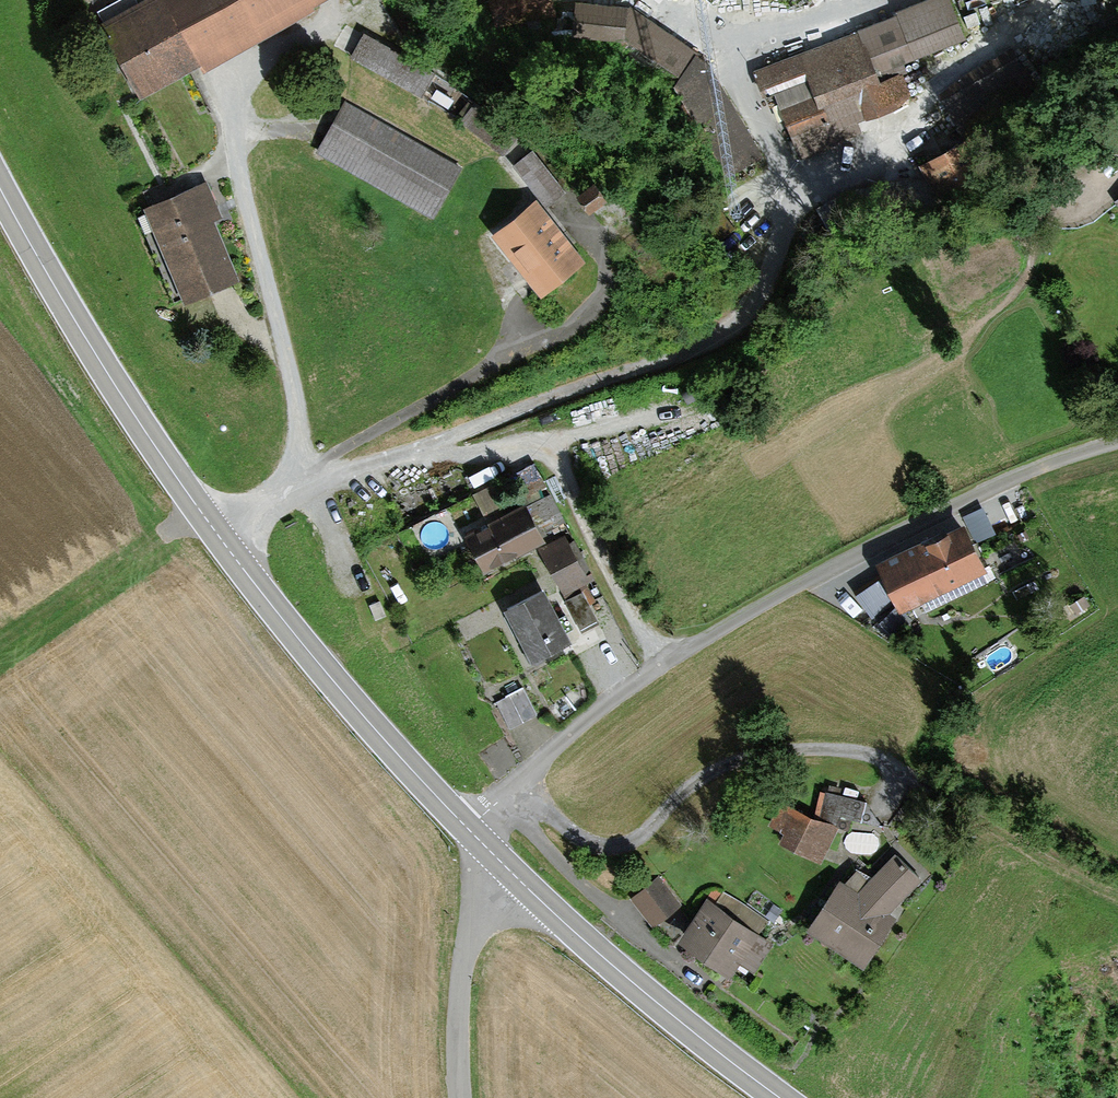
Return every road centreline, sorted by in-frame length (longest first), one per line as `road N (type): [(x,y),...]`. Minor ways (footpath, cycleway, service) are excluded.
road 1 (secondary): [(0,195),(148,443),(216,537),(373,735),(463,826)]
road 2 (residential): [(463,826),(664,661),(800,582),(1027,471),(1117,440)]
road 3 (secondary): [(511,873),(709,1053),(772,1097)]
road 4 (residential): [(461,1097),(456,1042),(471,939),(511,873)]

